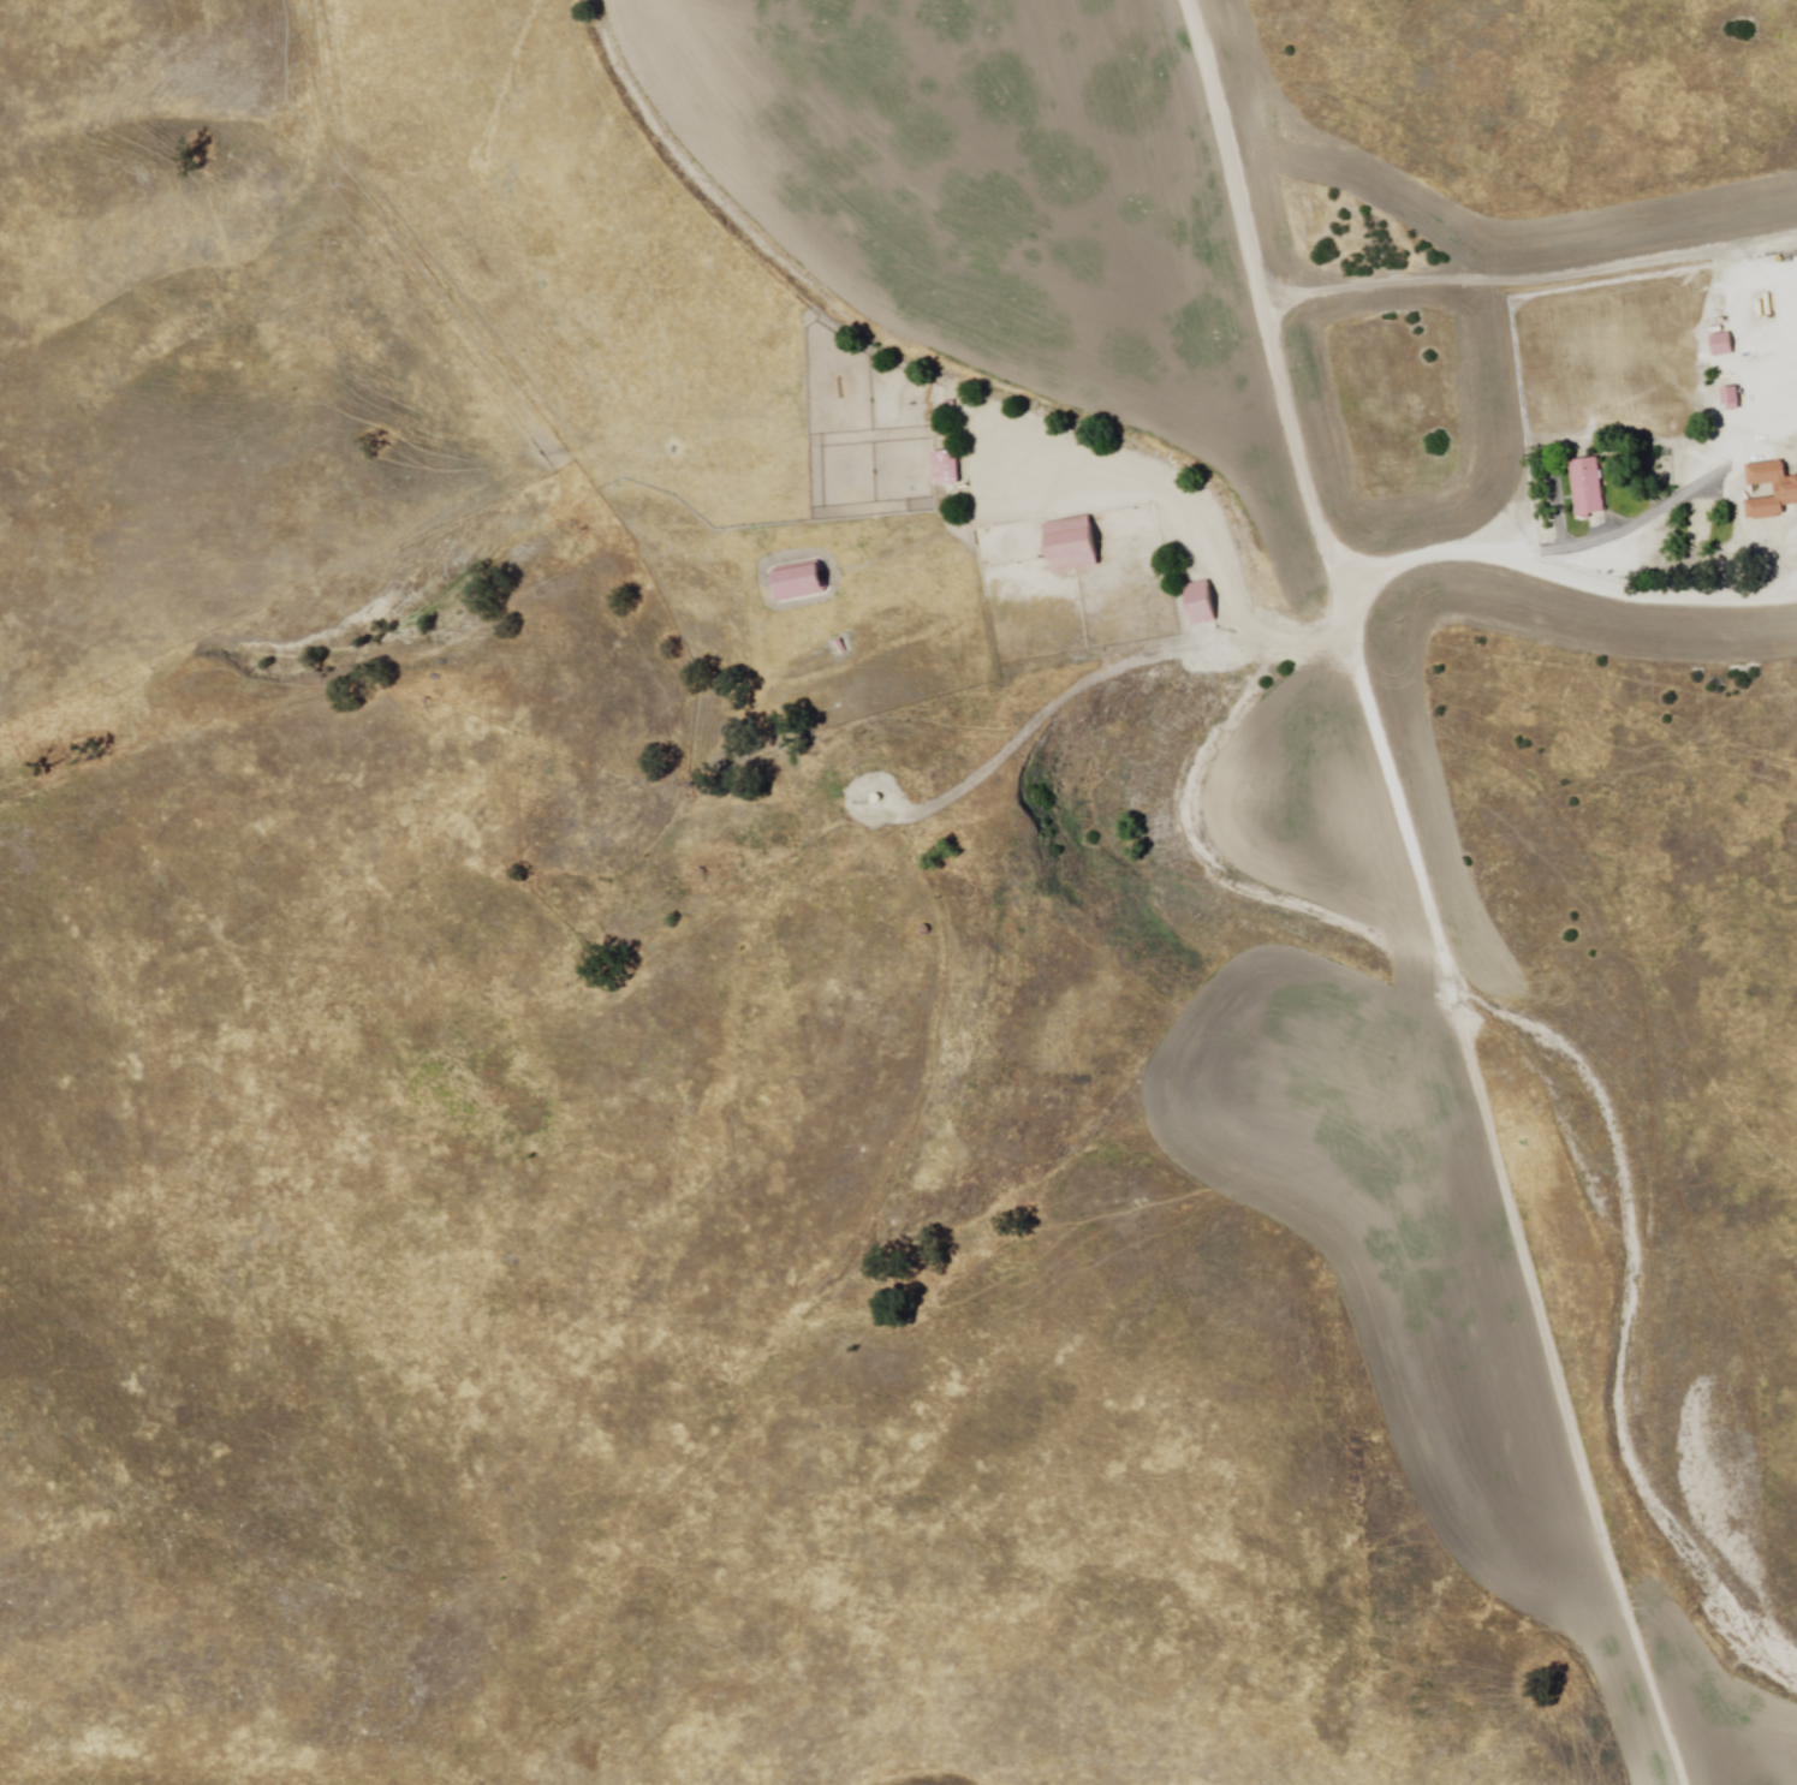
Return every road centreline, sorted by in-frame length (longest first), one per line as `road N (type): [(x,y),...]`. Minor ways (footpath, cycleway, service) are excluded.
road 1 (residential): [(1680,1784),(1283,389),(1242,191),(1187,0)]
road 2 (track): [(1796,595),(1637,593),(1536,569),(1501,552)]

